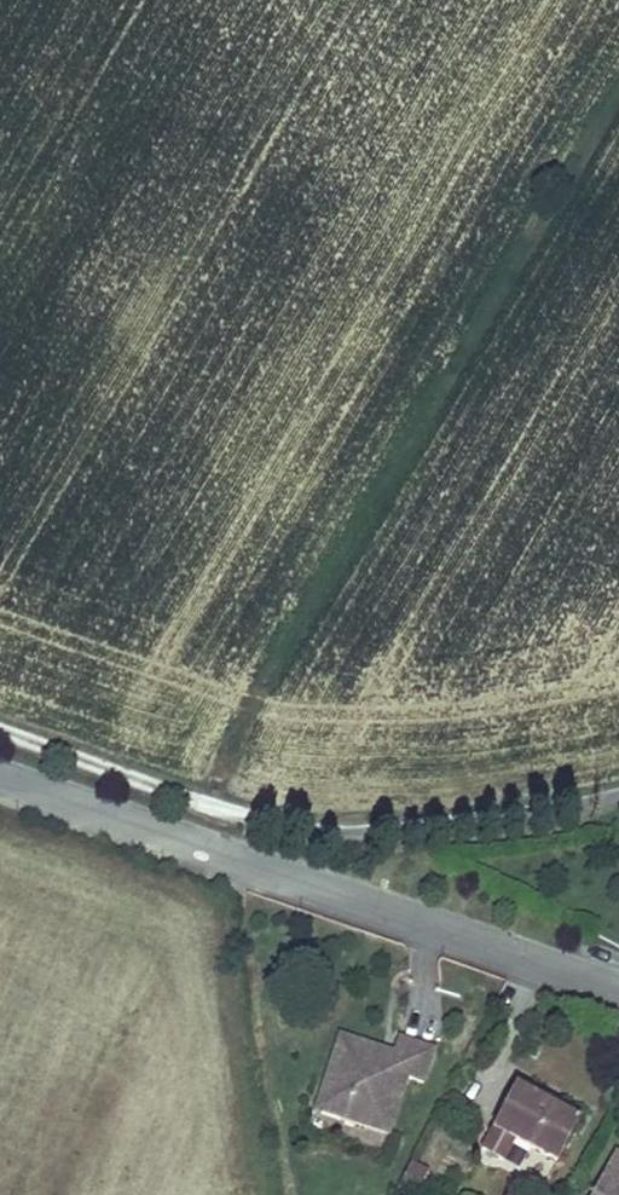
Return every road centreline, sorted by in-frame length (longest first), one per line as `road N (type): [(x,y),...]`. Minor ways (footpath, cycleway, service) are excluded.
road 1 (residential): [(618,992),(0,778)]

